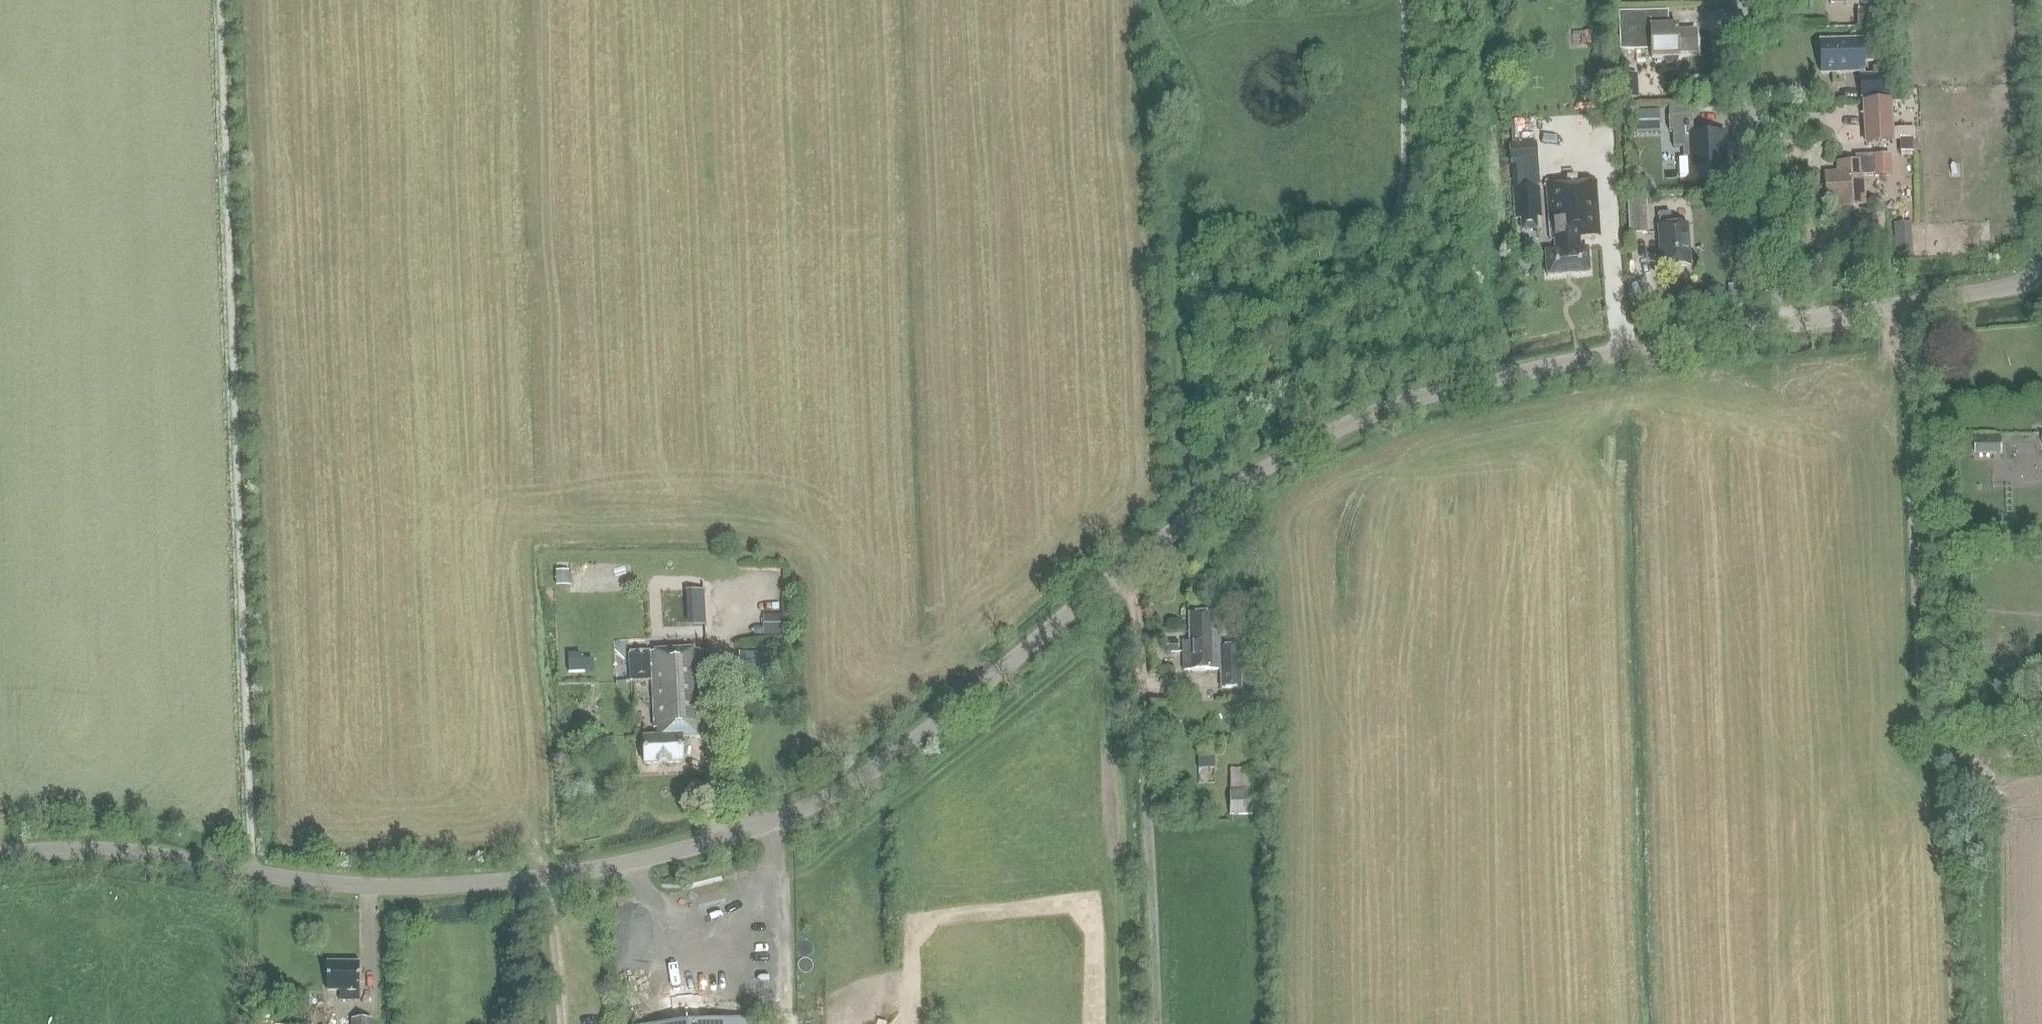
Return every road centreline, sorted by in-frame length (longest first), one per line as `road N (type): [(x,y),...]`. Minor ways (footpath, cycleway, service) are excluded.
road 1 (unclassified): [(0,855),(131,851),(418,886),(551,875),(693,847),(797,814),(846,788),(1129,564),(1300,446),(1449,387),(1783,323)]
road 2 (unclassified): [(1783,323),(1749,145),(1742,0)]
road 3 (unclassified): [(1783,323),(2041,285)]

